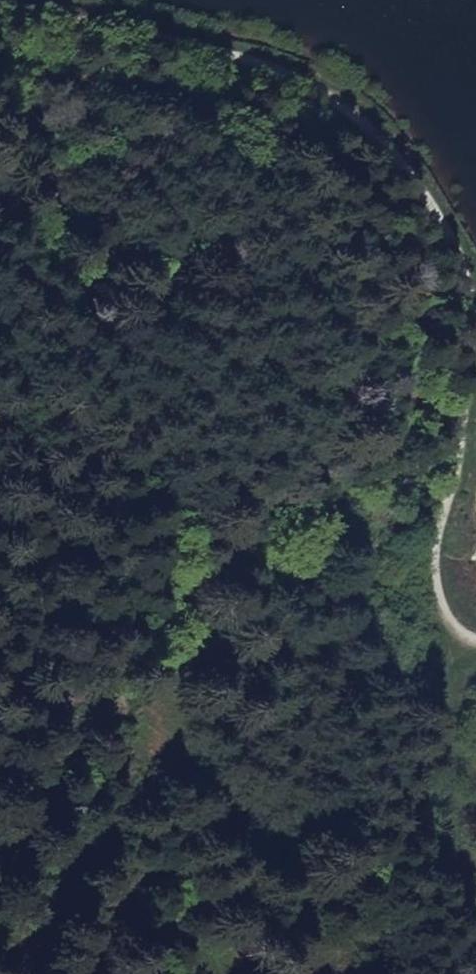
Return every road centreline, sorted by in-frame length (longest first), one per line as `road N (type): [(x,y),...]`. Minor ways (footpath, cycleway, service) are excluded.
road 1 (track): [(25,0),(320,74),(384,123),(426,180),(455,229),(469,306),(467,421),(442,541),(449,597),(475,626)]

